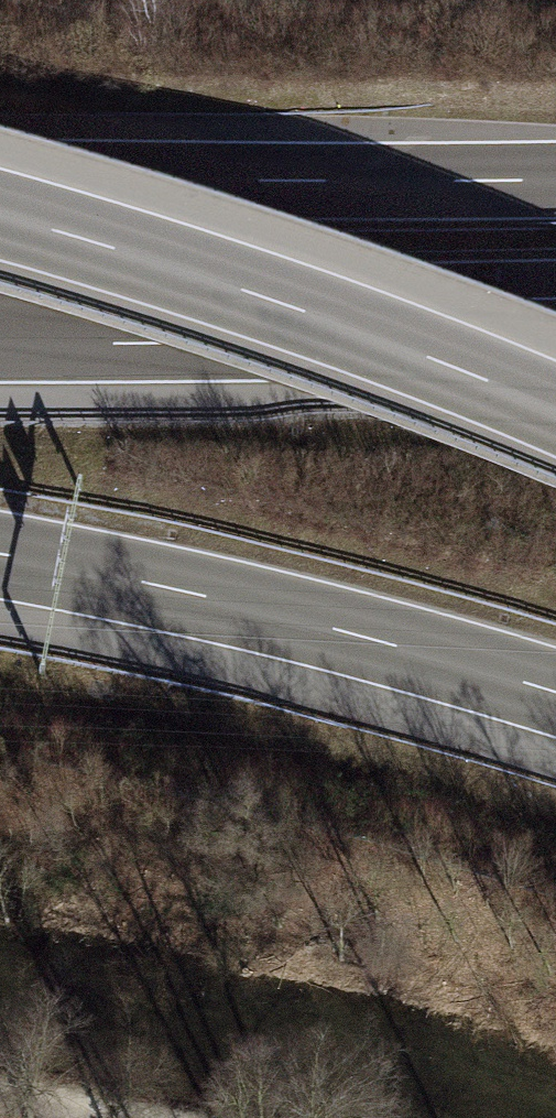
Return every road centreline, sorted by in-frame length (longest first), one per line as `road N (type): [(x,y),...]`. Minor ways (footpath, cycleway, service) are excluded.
road 1 (motorway): [(555,410),(274,301),(0,215)]
road 2 (motorway): [(0,554),(174,589),(555,692)]
road 3 (motorway): [(0,324),(555,317)]
road 4 (motorway): [(555,179),(0,176)]
road 5 (track): [(0,1088),(143,1117)]

